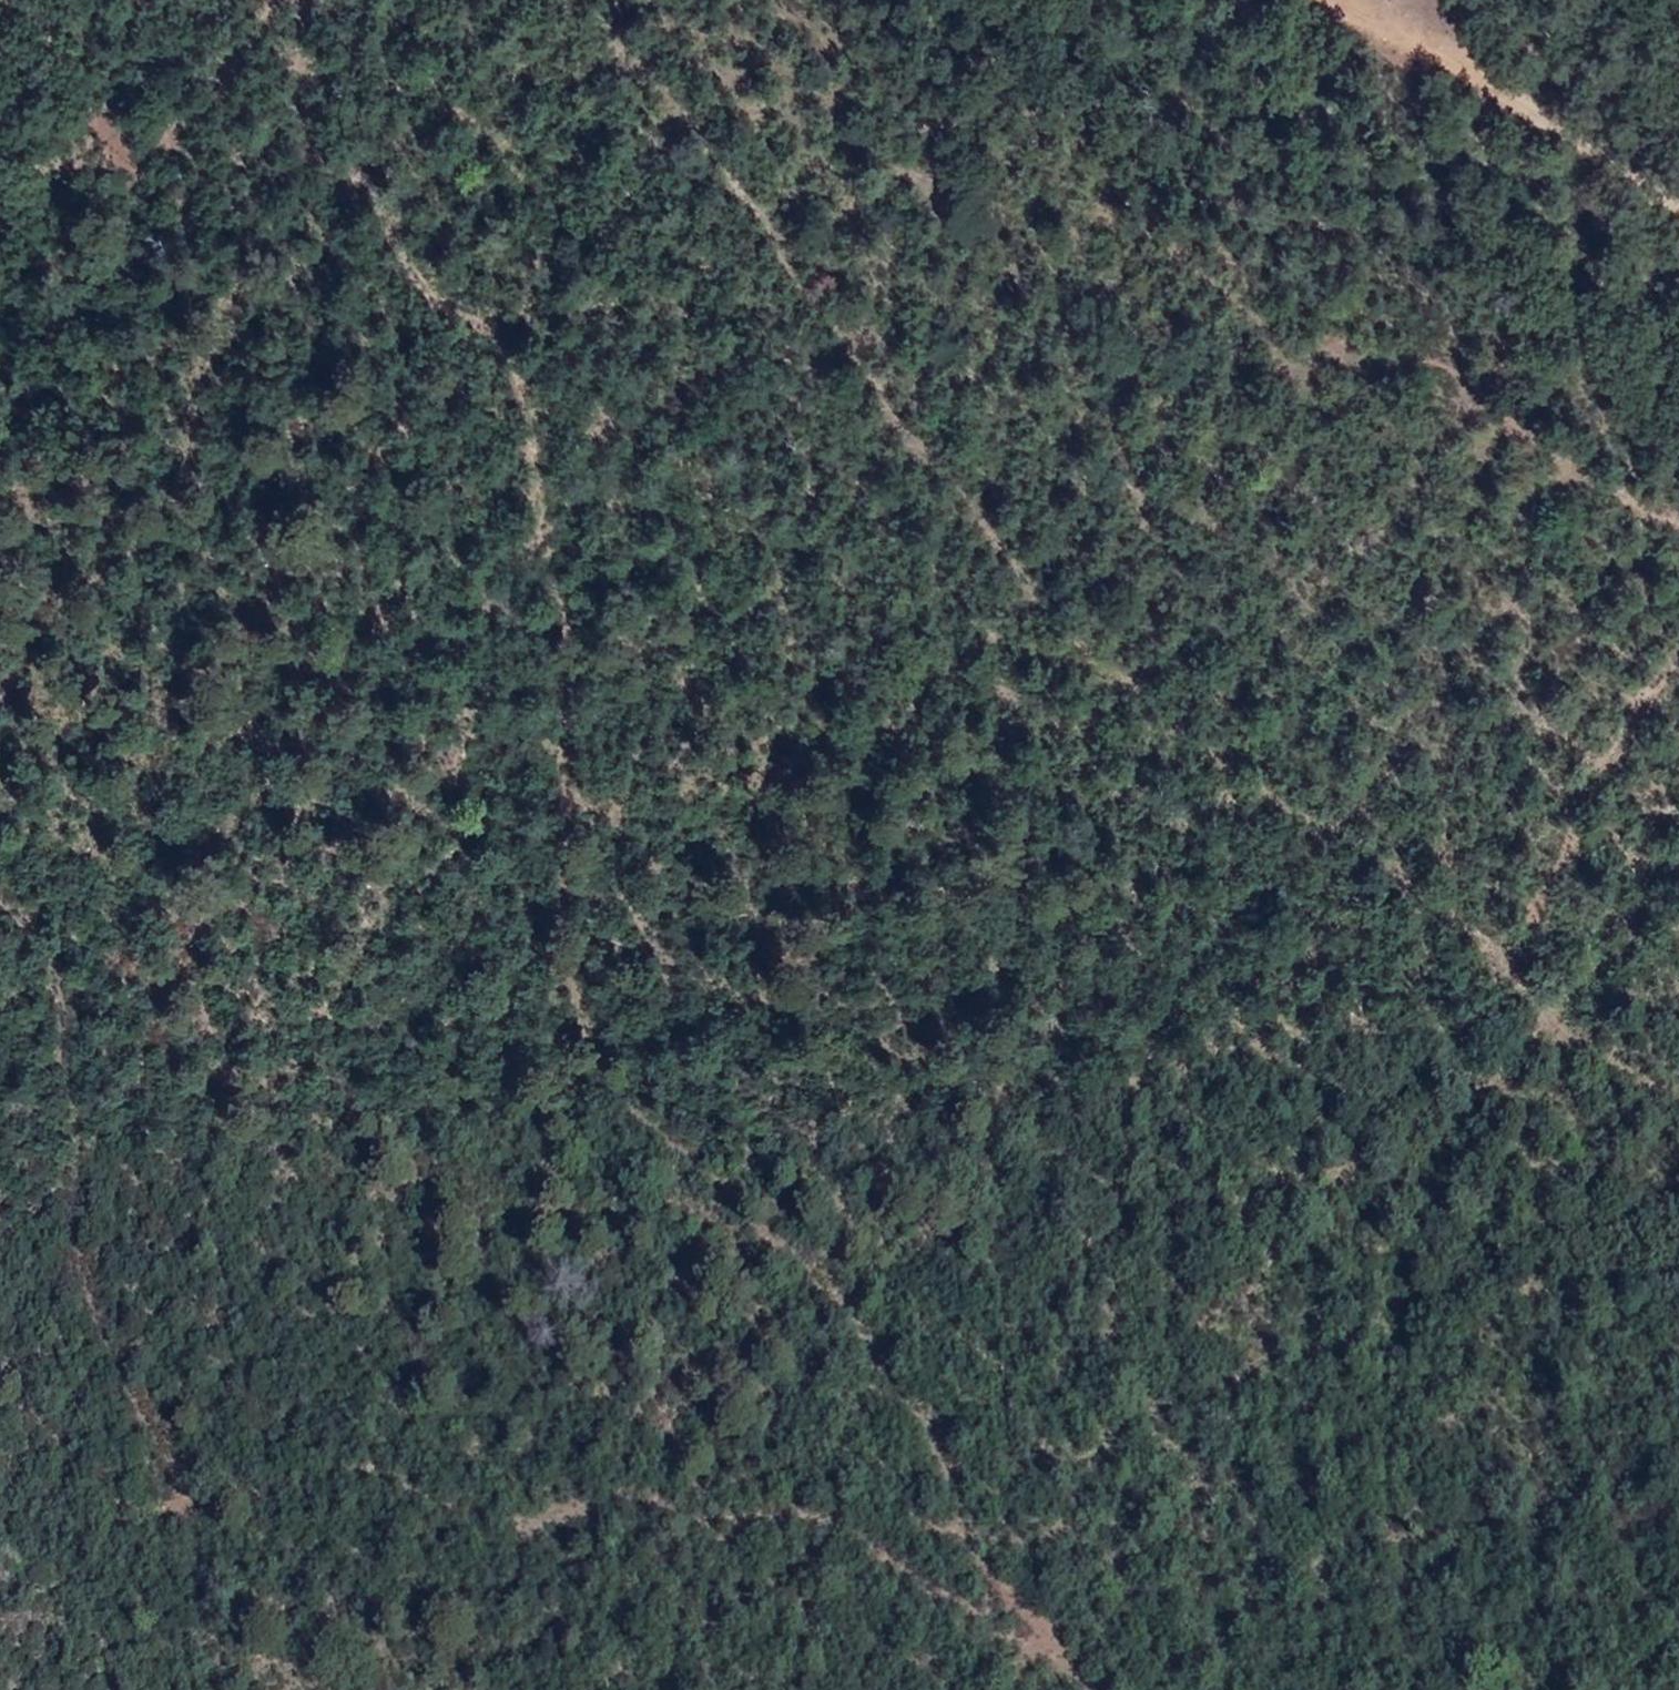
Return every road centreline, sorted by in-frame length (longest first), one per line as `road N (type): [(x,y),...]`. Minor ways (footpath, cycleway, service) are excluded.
road 1 (track): [(1298,0),(1678,208)]

